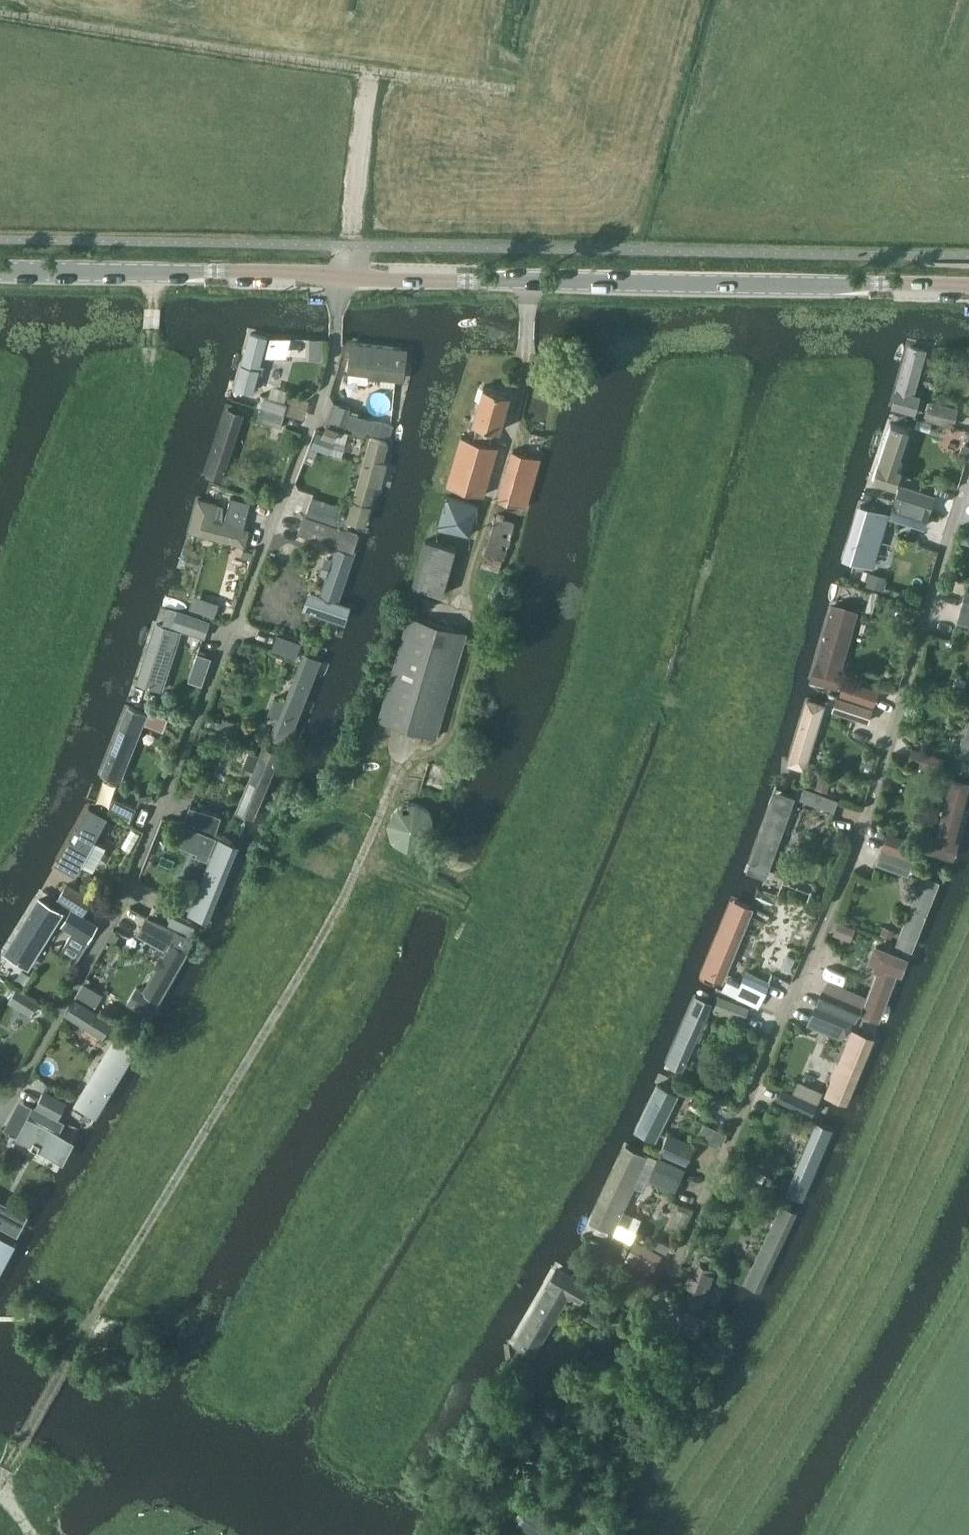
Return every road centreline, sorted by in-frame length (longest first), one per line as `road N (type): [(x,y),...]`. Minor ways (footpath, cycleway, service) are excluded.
road 1 (track): [(461,590),(482,634),(448,739),(407,750),(315,956),(0,1478)]
road 2 (unclassified): [(0,1113),(126,897),(337,355),(341,277)]
road 3 (unclassified): [(672,1271),(863,832),(968,467)]
road 4 (unclassified): [(968,289),(341,277)]
road 5 (track): [(0,11),(458,82)]
road 6 (unclassified): [(341,277),(0,271)]

